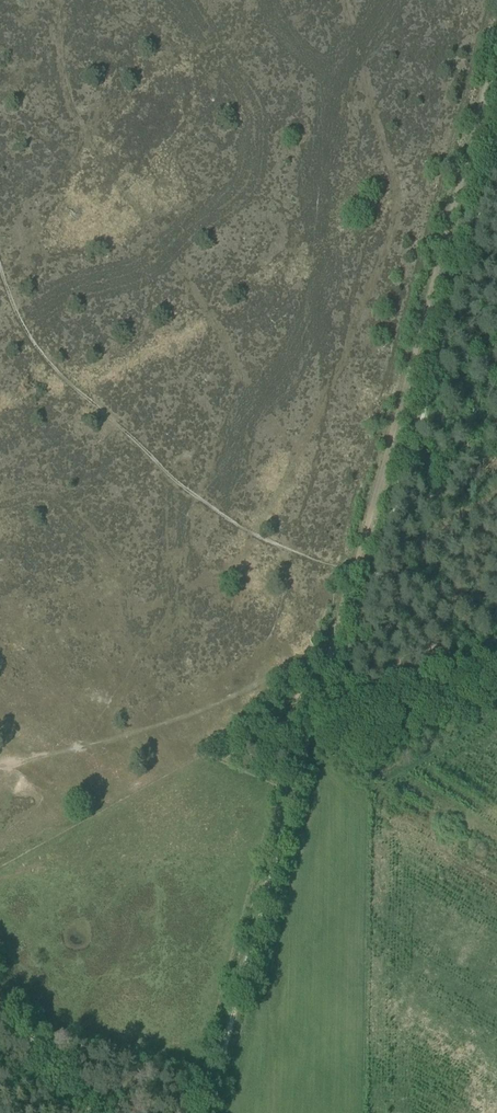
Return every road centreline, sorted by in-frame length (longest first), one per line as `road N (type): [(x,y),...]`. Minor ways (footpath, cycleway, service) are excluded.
road 1 (track): [(354,570),(204,1112)]
road 2 (track): [(496,74),(354,570)]
road 3 (track): [(354,570),(266,541),(181,484),(27,339),(0,265)]
road 4 (track): [(0,1001),(87,1112)]

